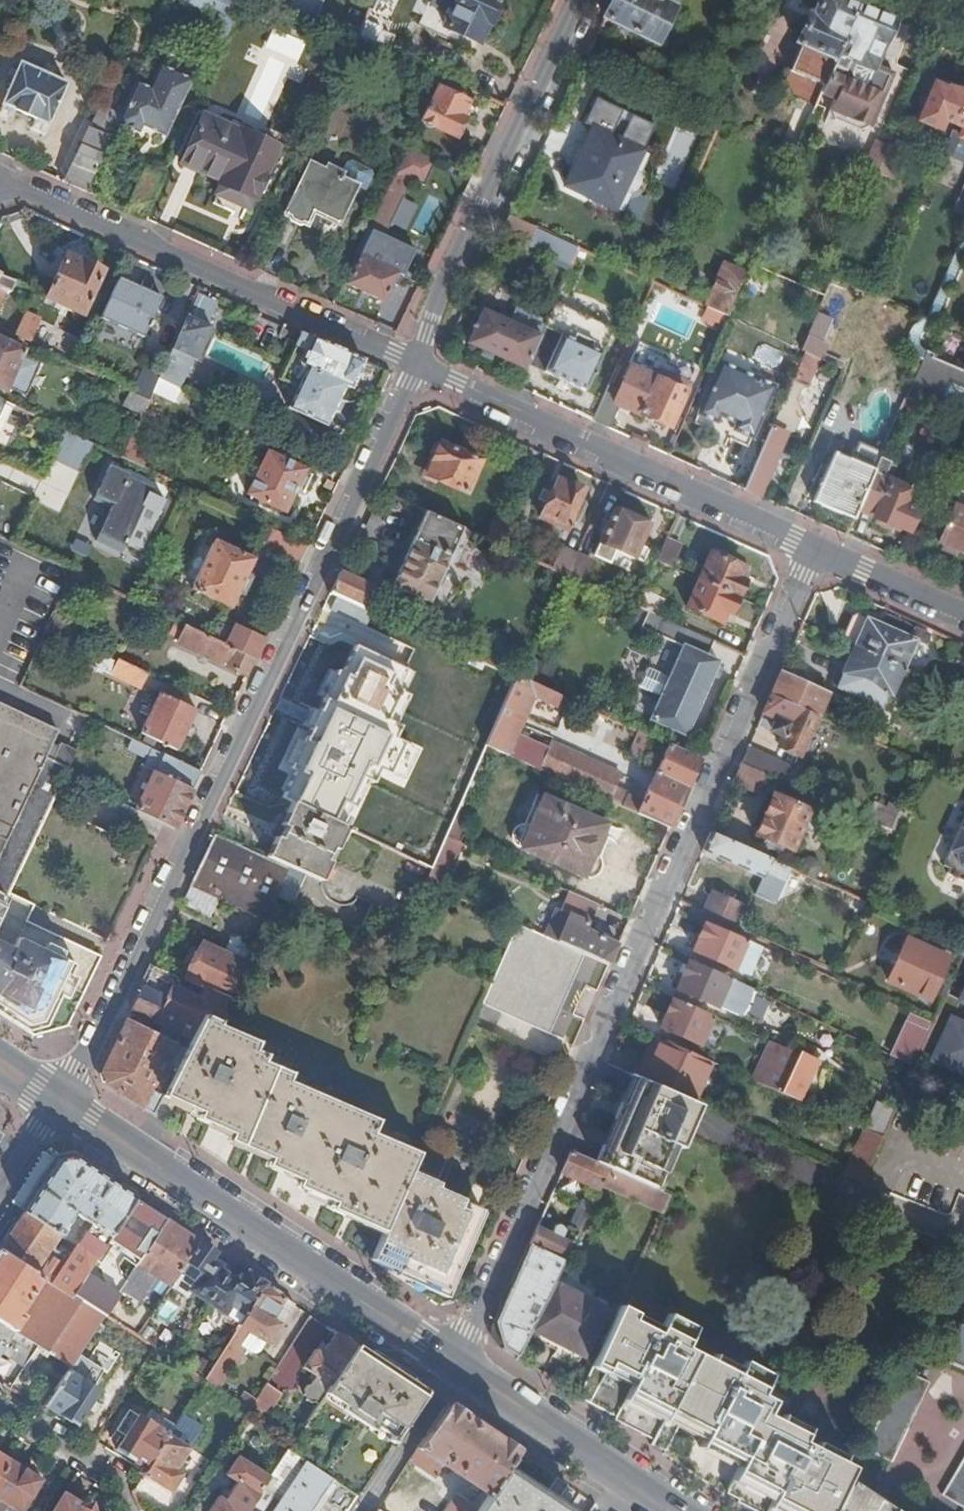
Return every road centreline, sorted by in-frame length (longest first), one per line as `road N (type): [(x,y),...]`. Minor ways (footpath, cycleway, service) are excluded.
road 1 (residential): [(455,1366),(813,549)]
road 2 (residential): [(417,367),(60,1097)]
road 3 (secondary): [(455,1366),(60,1097)]
road 4 (residential): [(417,367),(0,182)]
road 5 (residential): [(813,549),(417,367)]
road 6 (residential): [(580,0),(483,198),(417,367)]
road 7 (secondary): [(673,1510),(455,1366)]
road 8 (residential): [(133,1510),(117,1477),(0,1403)]
road 9 (residential): [(963,617),(813,549)]

